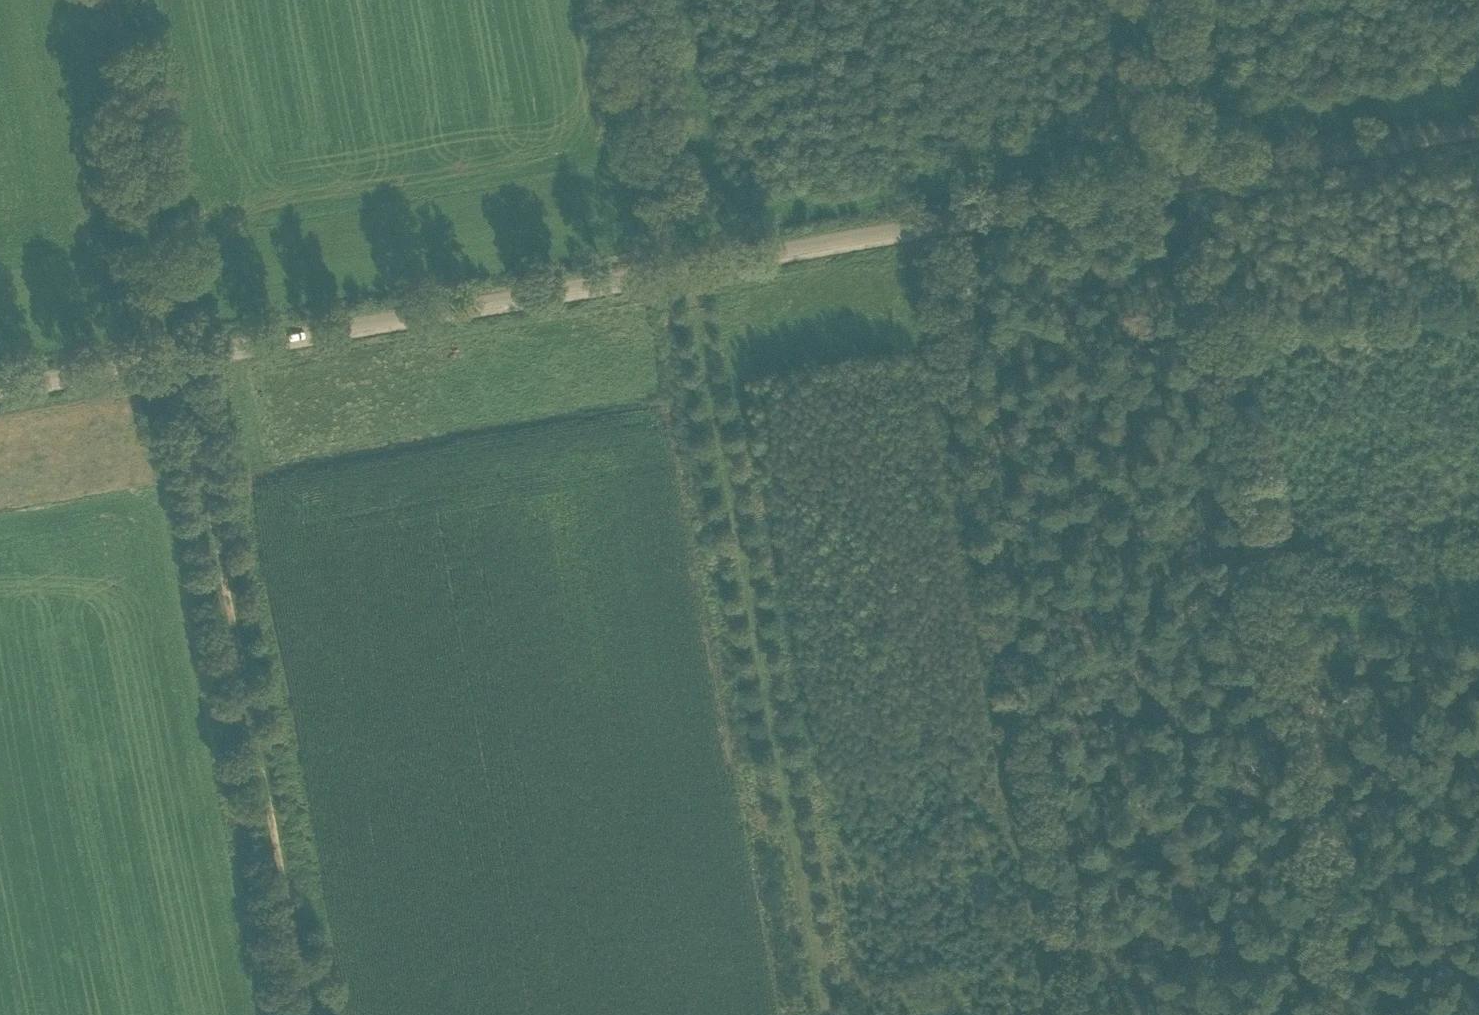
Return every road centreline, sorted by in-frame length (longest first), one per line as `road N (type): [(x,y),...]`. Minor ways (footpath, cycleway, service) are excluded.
road 1 (unclassified): [(1478,128),(0,388)]
road 2 (track): [(305,1014),(114,0)]
road 3 (track): [(1339,1014),(1192,179)]
road 4 (track): [(1159,0),(1192,179)]

